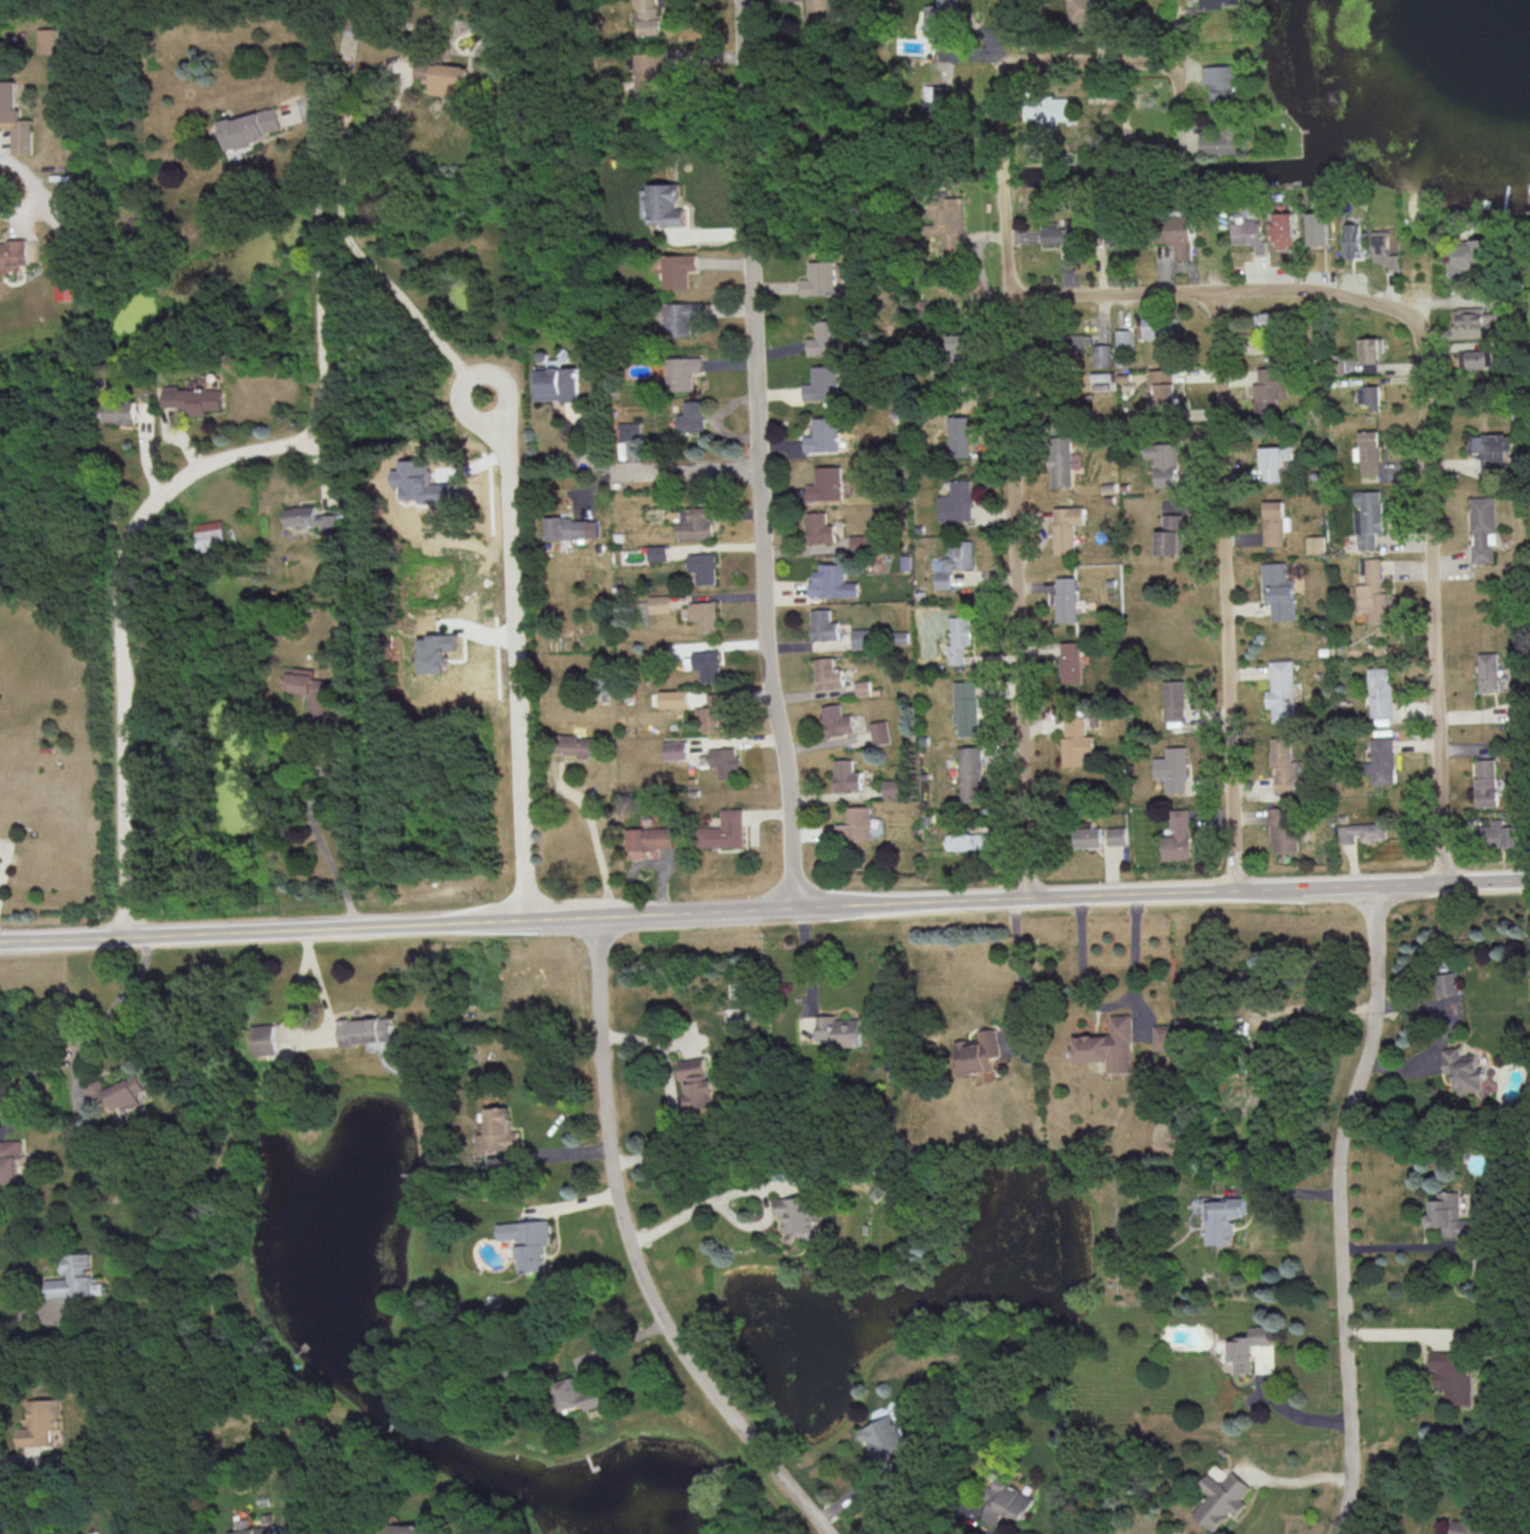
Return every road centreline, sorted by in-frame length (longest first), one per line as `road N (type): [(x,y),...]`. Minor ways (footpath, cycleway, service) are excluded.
road 1 (residential): [(1529,880),(0,941)]
road 2 (residential): [(741,0),(765,652),(789,791),(795,908)]
road 3 (residential): [(128,936),(118,627),(124,572),(136,534),(181,479),(313,431),(322,374),(317,150)]
road 4 (residential): [(1002,62),(1031,898)]
road 5 (residential): [(826,1533),(675,1344),(627,1245),(608,1146),(597,917)]
road 6 (residential): [(1374,886),(1374,1030),(1338,1171),(1348,1479),(1335,1533)]
road 7 (residential): [(1238,891),(1217,291)]
road 8 (residential): [(1446,884),(1421,330)]
road 9 (residential): [(526,920),(507,445),(485,396)]
road 10 (residential): [(1421,330),(1381,301),(1334,293),(1256,288),(1007,301)]
road 11 (residential): [(1176,63),(1002,62)]
road 12 (residential): [(758,468),(609,471)]
road 13 (residential): [(1187,141),(1176,63),(1180,0)]

